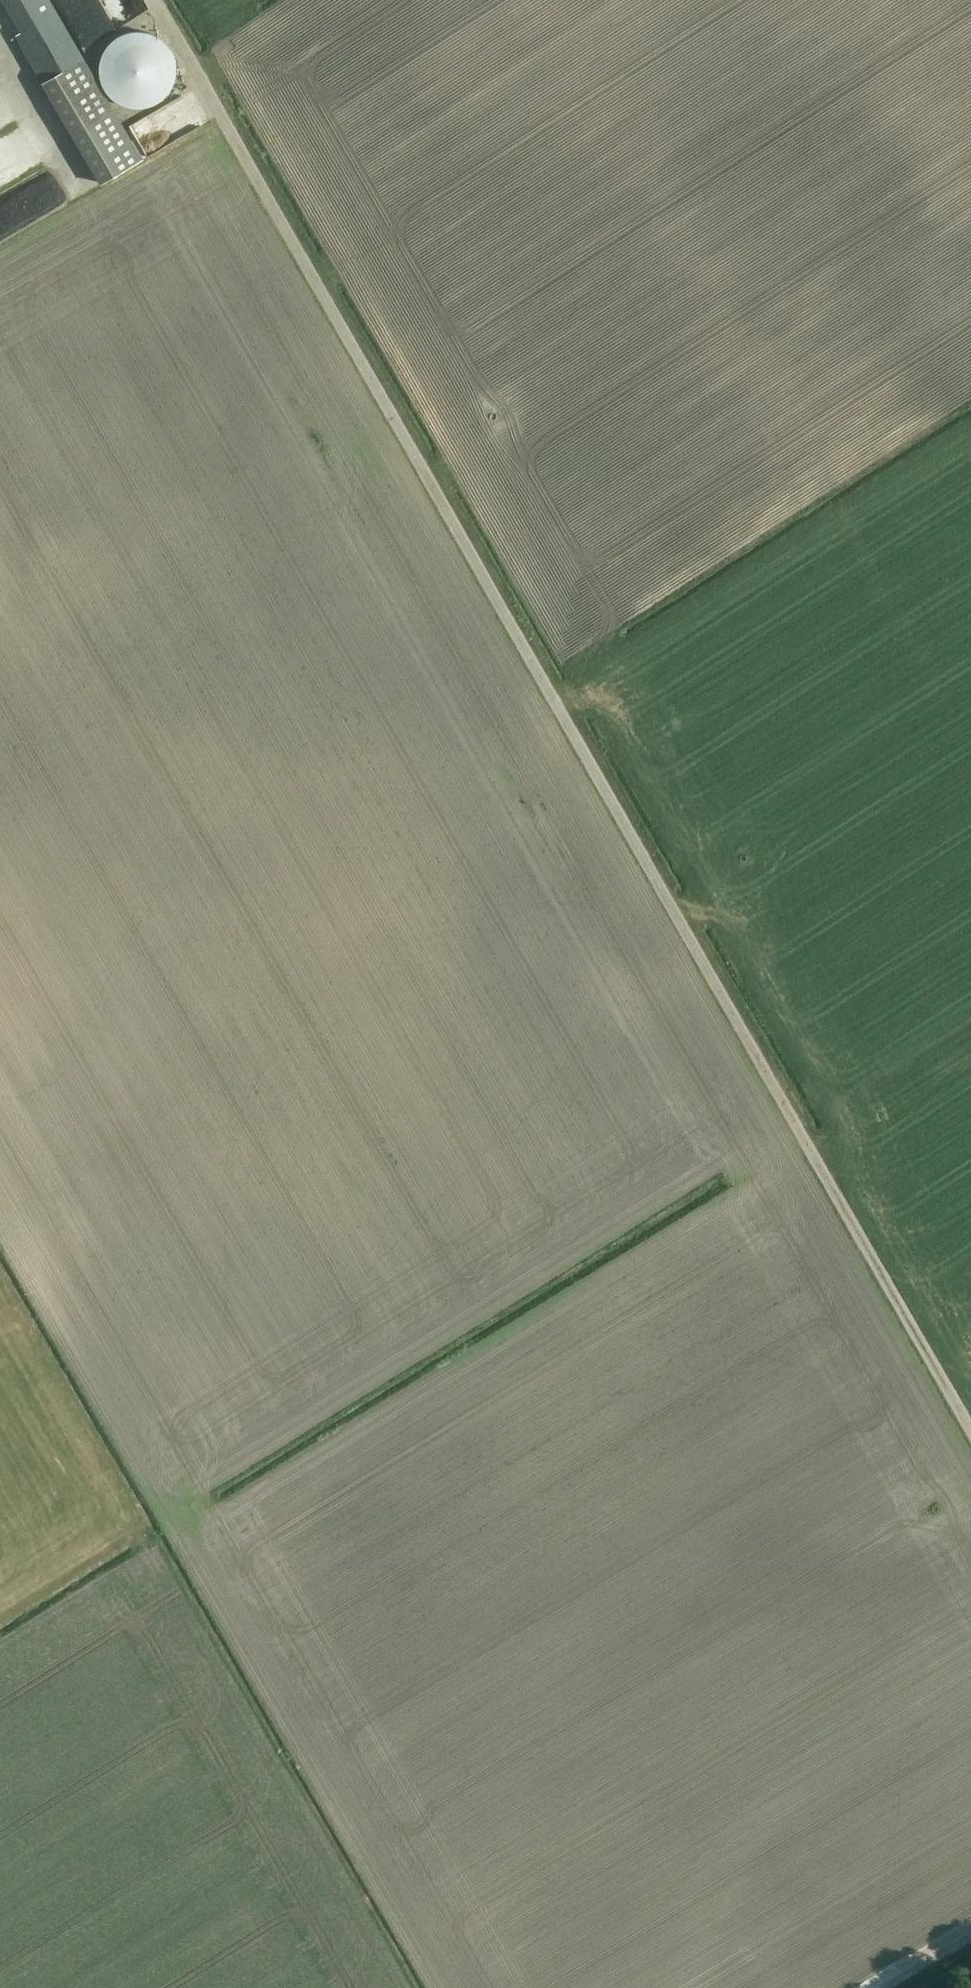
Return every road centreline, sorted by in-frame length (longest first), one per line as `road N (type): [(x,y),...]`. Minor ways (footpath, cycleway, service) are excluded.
road 1 (track): [(209,82),(970,1421)]

